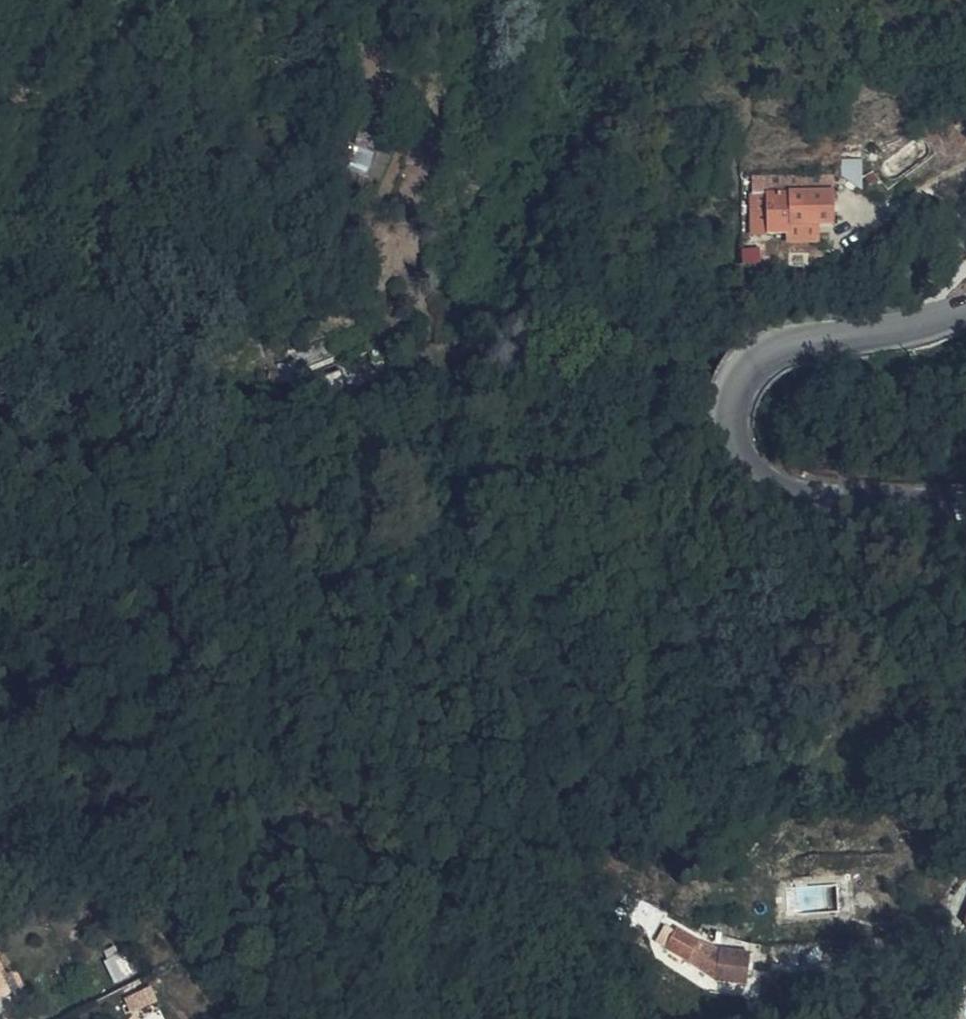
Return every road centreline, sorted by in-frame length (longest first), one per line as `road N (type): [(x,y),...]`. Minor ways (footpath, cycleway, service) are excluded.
road 1 (secondary): [(965,306),(766,357),(741,382),(732,419),(744,450),(772,475),(818,488),(965,491)]

